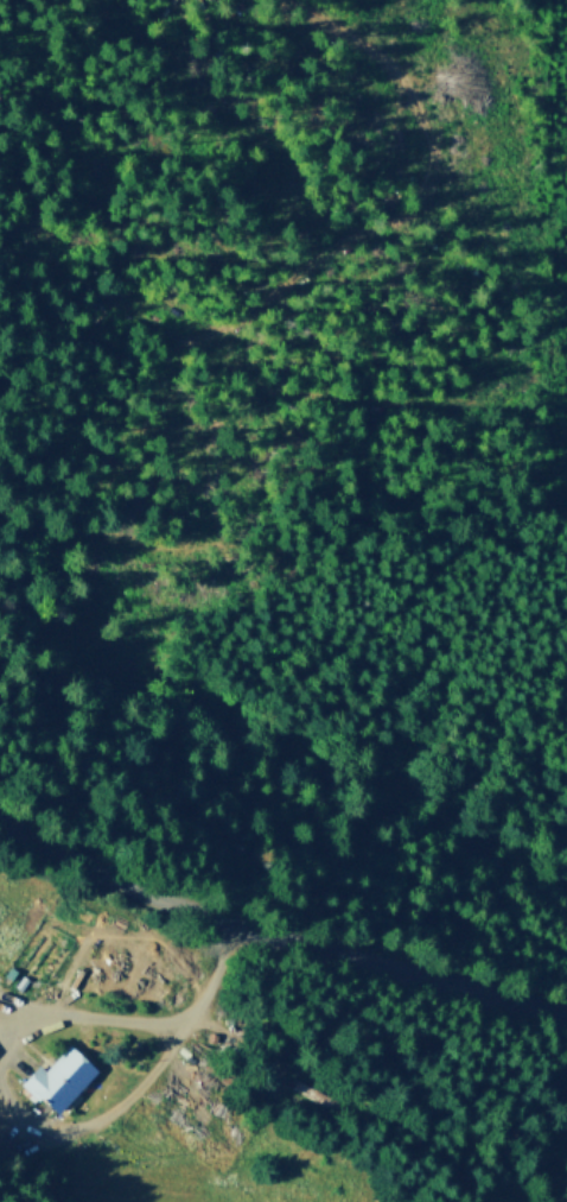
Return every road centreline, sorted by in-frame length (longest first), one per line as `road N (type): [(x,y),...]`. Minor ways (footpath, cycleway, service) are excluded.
road 1 (residential): [(566,1019),(183,911),(0,823)]
road 2 (track): [(0,246),(49,265),(280,396),(482,407)]

